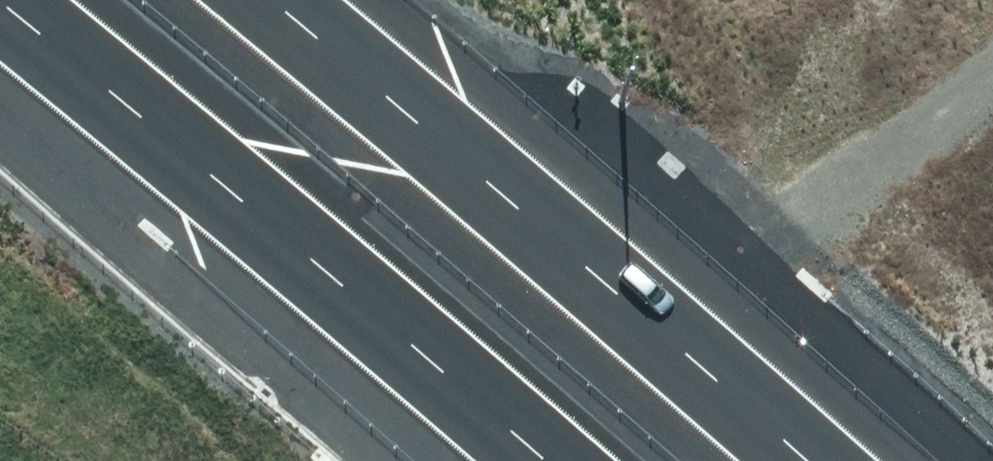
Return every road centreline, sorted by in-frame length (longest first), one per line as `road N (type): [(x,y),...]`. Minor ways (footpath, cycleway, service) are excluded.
road 1 (motorway): [(253,0),(810,460)]
road 2 (motorway): [(509,460),(0,41)]
road 3 (track): [(621,299),(874,169),(992,67)]

